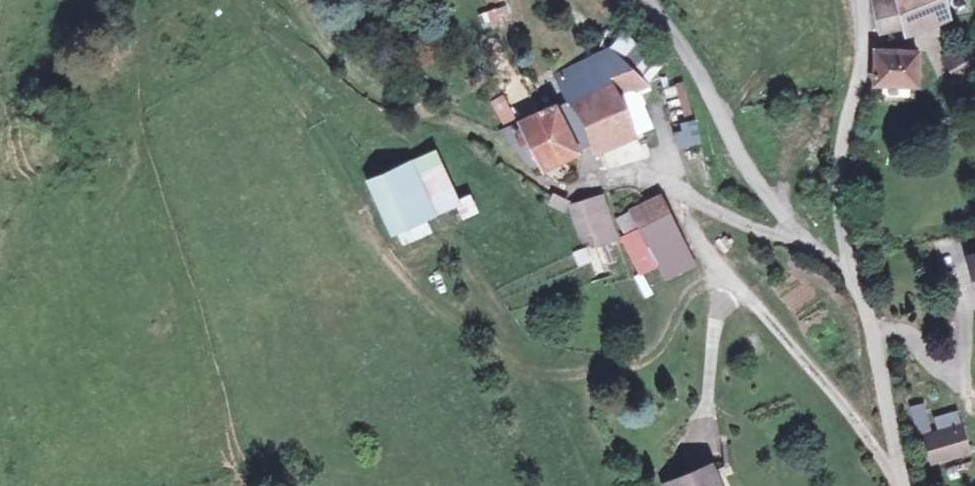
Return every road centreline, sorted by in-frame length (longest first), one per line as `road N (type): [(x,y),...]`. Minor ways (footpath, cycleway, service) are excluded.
road 1 (track): [(377,233),(428,291),(545,371),(615,368),(666,342),(699,286),(721,281)]
road 2 (residential): [(891,470),(866,318),(846,273),(821,250),(752,230),(670,189)]
road 3 (residential): [(891,470),(779,331),(721,281),(670,189)]
road 4 (track): [(530,174),(508,155),(384,93),(326,48),(292,0)]
road 5 (residential): [(670,189),(636,179),(551,183),(530,174)]

